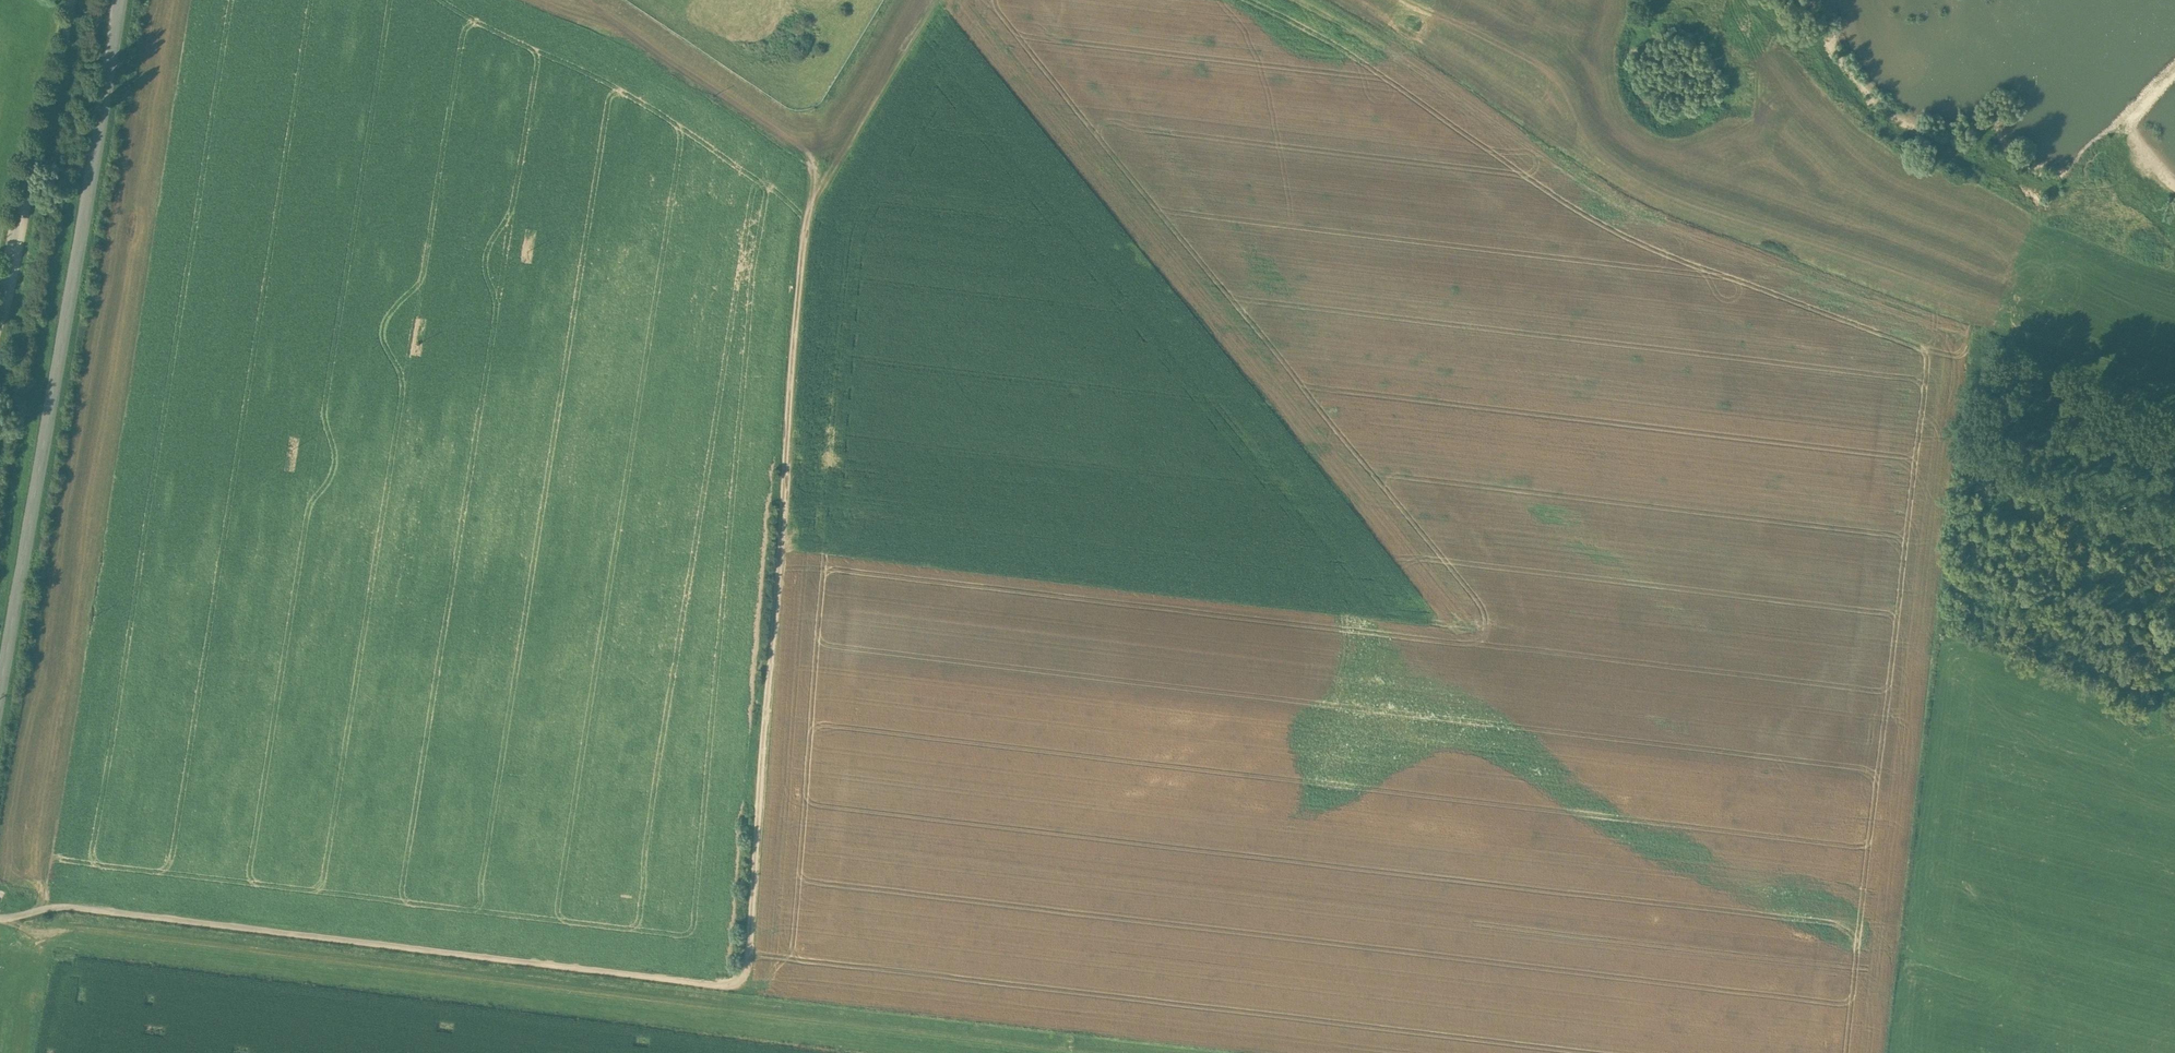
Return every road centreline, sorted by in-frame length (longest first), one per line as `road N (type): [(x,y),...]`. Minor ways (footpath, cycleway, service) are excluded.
road 1 (track): [(0,920),(81,911),(726,988)]
road 2 (tertiary): [(119,0),(0,701)]
road 3 (unclassified): [(0,333),(72,0)]

